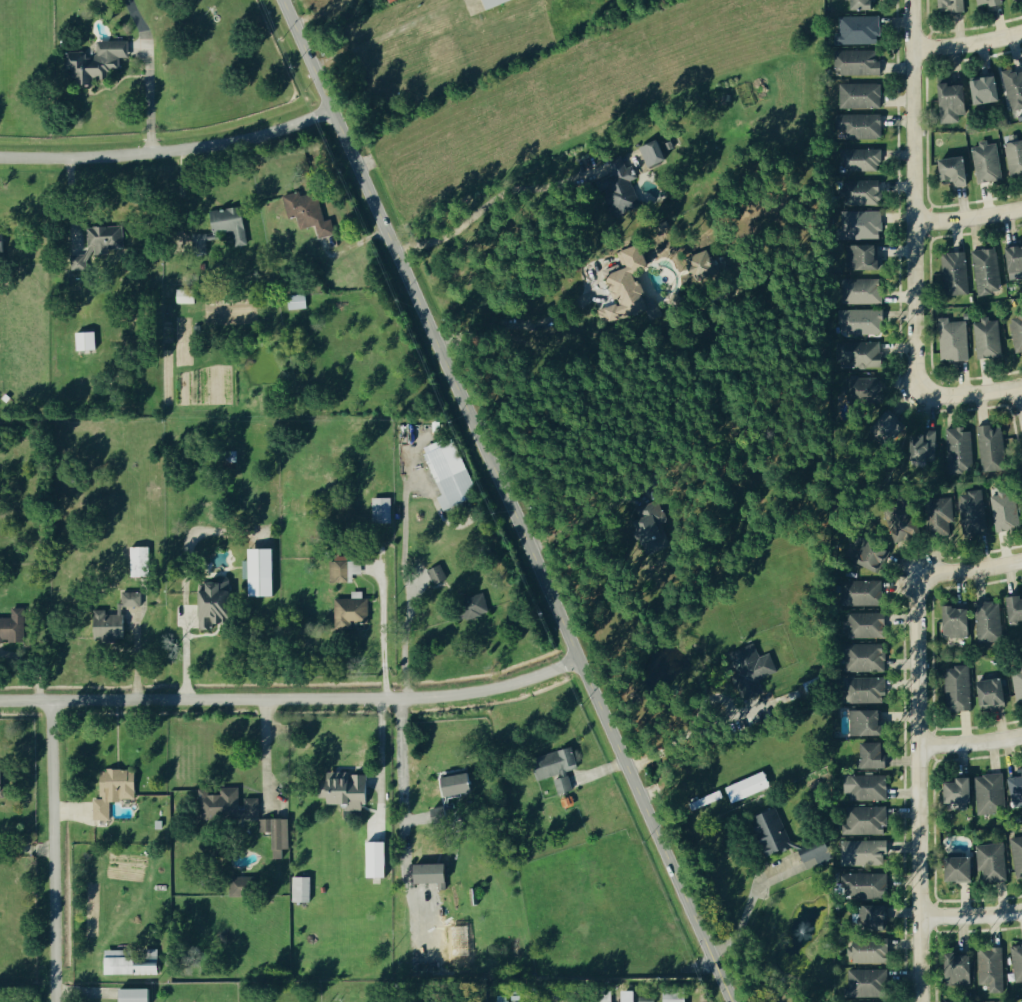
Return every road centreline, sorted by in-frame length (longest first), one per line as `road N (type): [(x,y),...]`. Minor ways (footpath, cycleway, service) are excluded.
road 1 (tertiary): [(731,1001),(283,0)]
road 2 (residential): [(0,700),(433,696),(490,688),(578,658)]
road 3 (residential): [(916,1001),(913,579)]
road 4 (residential): [(920,393),(912,0)]
road 5 (residential): [(0,153),(91,156),(212,144),(332,109)]
road 6 (residential): [(54,1001),(51,700)]

